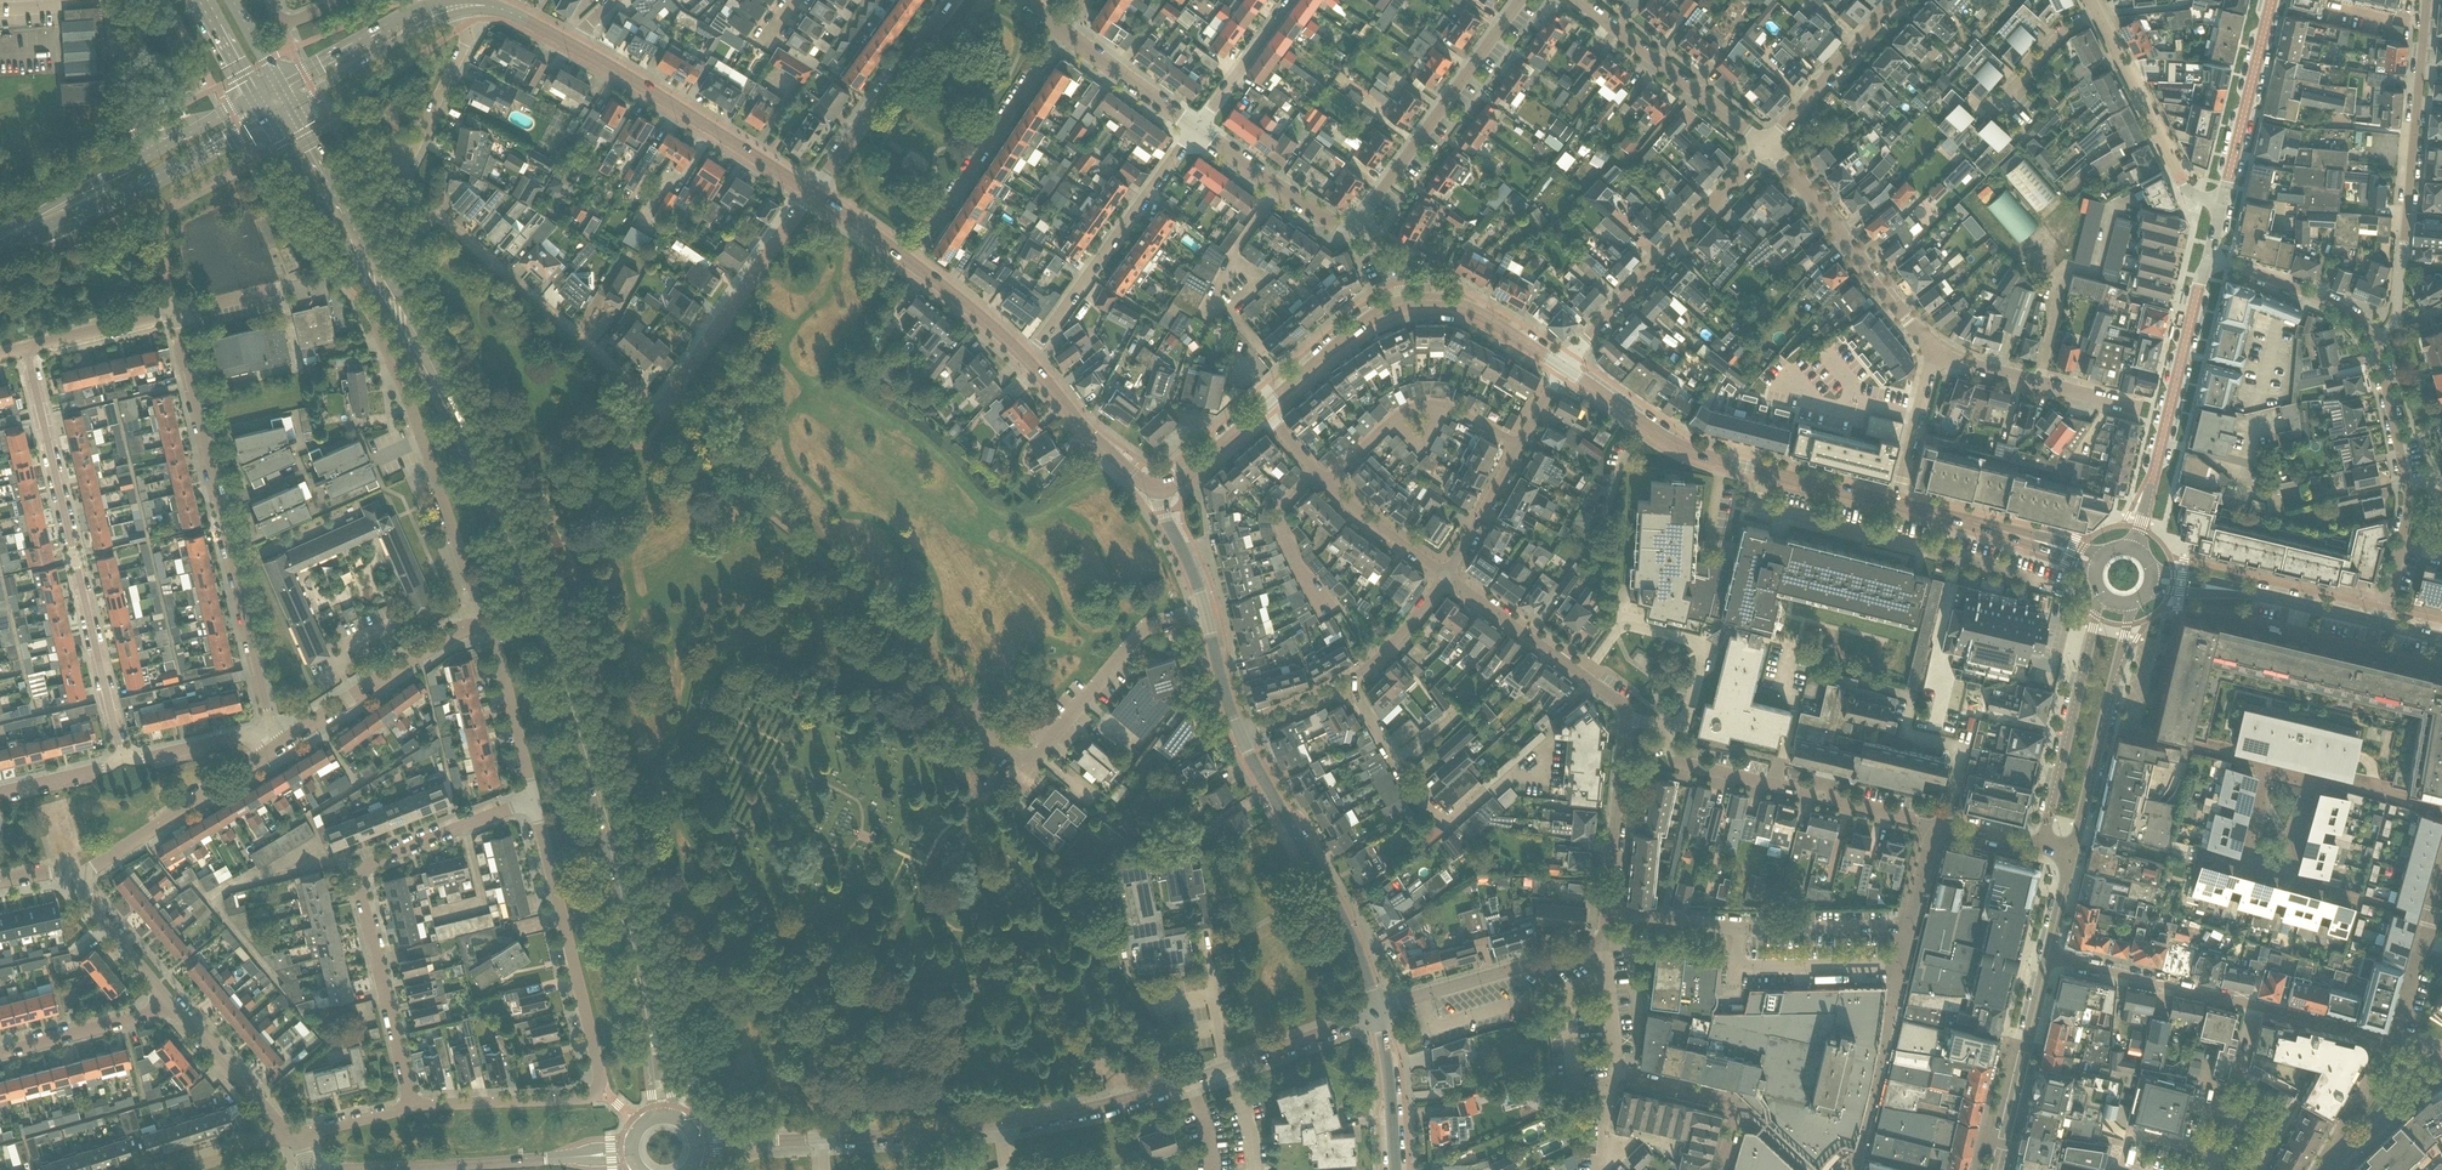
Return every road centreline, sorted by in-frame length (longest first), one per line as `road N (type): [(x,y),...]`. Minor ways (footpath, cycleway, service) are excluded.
road 1 (residential): [(820,1140),(1130,1098),(1378,1011)]
road 2 (tertiary): [(649,1020),(580,731),(491,492)]
road 3 (residential): [(408,1107),(591,1098),(599,1089),(532,797)]
road 4 (residential): [(1378,1011),(1603,941),(1623,708)]
road 5 (residential): [(408,1107),(355,867),(532,797)]
road 6 (tertiary): [(491,492),(435,365),(289,106)]
road 7 (tertiary): [(265,120),(491,492)]
road 8 (residential): [(30,346),(123,761)]
road 9 (residential): [(269,726),(174,313)]
road 10 (residential): [(1935,833),(1913,819),(1685,768),(1668,734),(1623,708)]
road 11 (unclassified): [(962,707),(1016,756),(1043,756),(1148,629),(1205,609)]
road 12 (residential): [(2425,0),(2393,323)]
road 13 (residential): [(1378,1011),(1352,941),(1241,734)]
road 14 (residential): [(480,621),(415,419),(377,333)]
road 15 (residential): [(672,405),(435,214)]
road 16 (residential): [(1561,365),(1769,147)]
road 17 (residential): [(2135,549),(2208,262)]
road 18 (tertiary): [(0,239),(109,203),(265,120)]
road 19 (residential): [(2373,341),(2409,509),(2381,624)]
road 20 (residential): [(1026,360),(1194,129)]
road 21 (residential): [(908,259),(1068,26)]
road 22 (tertiary): [(812,191),(575,46)]
road 23 (residential): [(1367,221),(1527,0)]
road 24 (residential): [(1241,734),(1352,682),(1401,636),(1447,575)]
road 25 (residential): [(2101,592),(2041,845)]
road 26 (residential): [(2072,852),(2132,602)]
road 27 (residential): [(1934,344),(1769,147)]
road 28 (residential): [(377,1169),(633,1153)]
road 29 (residential): [(672,405),(812,191)]
road 30 (residential): [(1447,575),(1318,477),(1262,409)]
road 31 (residential): [(72,873),(277,740)]
road 32 (residential): [(1769,147),(1575,0)]
road 33 (tertiary): [(1561,365),(1683,445),(1772,474)]
road 34 (residential): [(1447,575),(1561,365)]
road 35 (residential): [(812,191),(950,0)]
road 36 (residential): [(277,740),(480,621)]
road 37 (residential): [(2222,204),(2185,186),(2098,16)]
road 38 (residential): [(1623,708),(1447,575)]
road 39 (residential): [(2047,956),(1996,1169)]
road 40 (residential): [(2139,408),(1934,344)]
road 41 (residential): [(2047,956),(2255,1006)]
road 42 (residential): [(2222,204),(2272,0)]
road 43 (residential): [(1367,221),(1350,231),(1326,226),(1194,129)]
road 44 (residential): [(1936,551),(1770,506),(1772,474)]
road 45 (residential): [(1769,147),(1899,0)]
road 46 (residential): [(2208,262),(2345,309),(2373,341)]
road 47 (tertiary): [(1160,488),(1089,434),(1026,360)]
road 48 (residential): [(291,1134),(172,991)]
road 49 (residential): [(532,797),(494,640),(480,621)]
road 50 (residential): [(2391,1039),(2441,863)]
road 51 (residential): [(0,1047),(142,1010),(172,991)]
road 52 (tertiary): [(1399,303),(1452,301),(1561,365)]
road 53 (residential): [(2441,813),(2268,767)]
road 54 (residential): [(403,167),(467,39),(458,6)]
road 55 (tertiary): [(437,13),(405,19),(278,86)]
road 56 (tertiary): [(437,13),(289,106)]
road 57 (tertiary): [(1262,409),(1371,316),(1399,303)]
road 58 (tertiary): [(149,154),(0,237)]
road 59 (residential): [(1898,505),(1934,344)]
road 60 (residential): [(1194,129),(1068,26)]
road 61 (unclassified): [(149,154),(119,104),(128,0)]
road 62 (tertiary): [(2381,624),(2223,591)]
road 63 (residential): [(1194,129),(1287,0)]
road 64 (residential): [(1395,1169),(1378,1011)]
road 65 (tertiary): [(1026,360),(908,259)]
road 66 (residential): [(172,991),(72,873)]
road 67 (residential): [(123,761),(269,726)]
road 68 (residential): [(2329,1169),(2441,1072)]
road 69 (residential): [(30,346),(174,313)]
road 70 (residential): [(2321,1169),(2391,1039)]
road 71 (residential): [(2255,1006),(2391,1039)]
road 72 (residential): [(1899,967),(1935,833)]
road 73 (residential): [(2242,1118),(2260,1086),(2238,1074),(2255,1006)]
road 74 (residential): [(2001,102),(2064,32),(2098,16)]
road 75 (residential): [(1241,734),(1205,609)]
road 76 (tertiary): [(1772,474),(1898,505)]
road 77 (residential): [(1205,609),(1160,488)]
road 78 (tertiary): [(1160,488),(1262,409)]
road 79 (residential): [(0,790),(123,761)]
road 80 (residential): [(2057,587),(1936,551)]
road 81 (tertiary): [(575,46),(499,8),(458,6)]
road 82 (residential): [(697,1148),(820,1140)]
road 83 (residential): [(2360,899),(2242,866)]
road 84 (residential): [(174,1169),(291,1134)]

